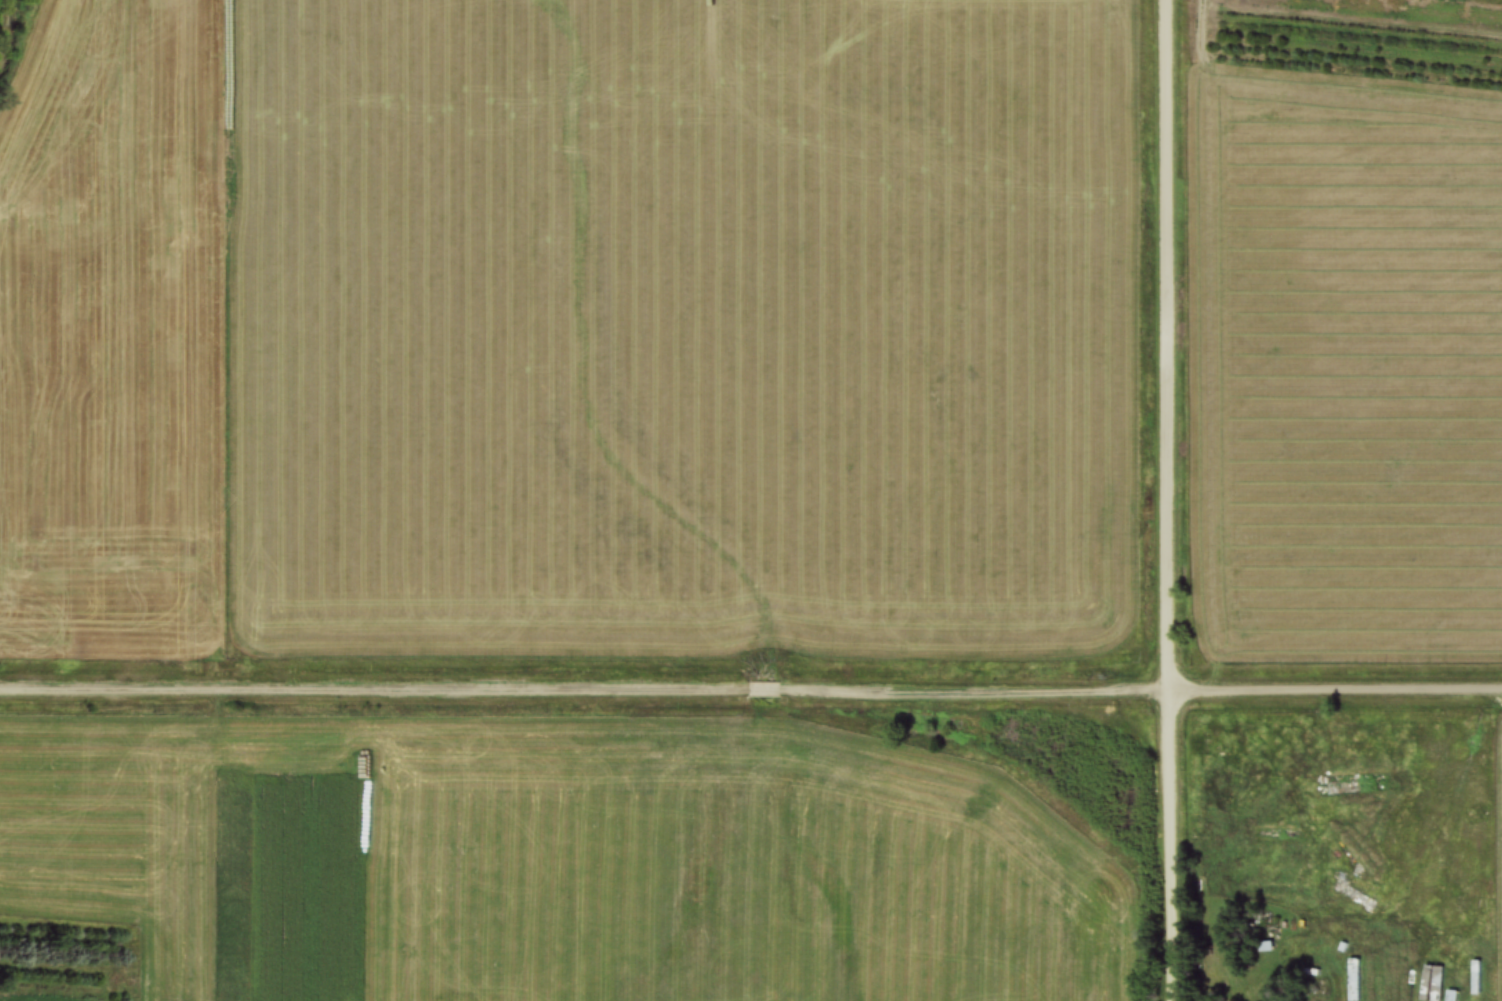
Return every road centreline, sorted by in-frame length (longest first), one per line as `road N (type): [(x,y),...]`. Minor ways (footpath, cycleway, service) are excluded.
road 1 (residential): [(1501,688),(0,685)]
road 2 (residential): [(1174,1000),(1170,0)]

